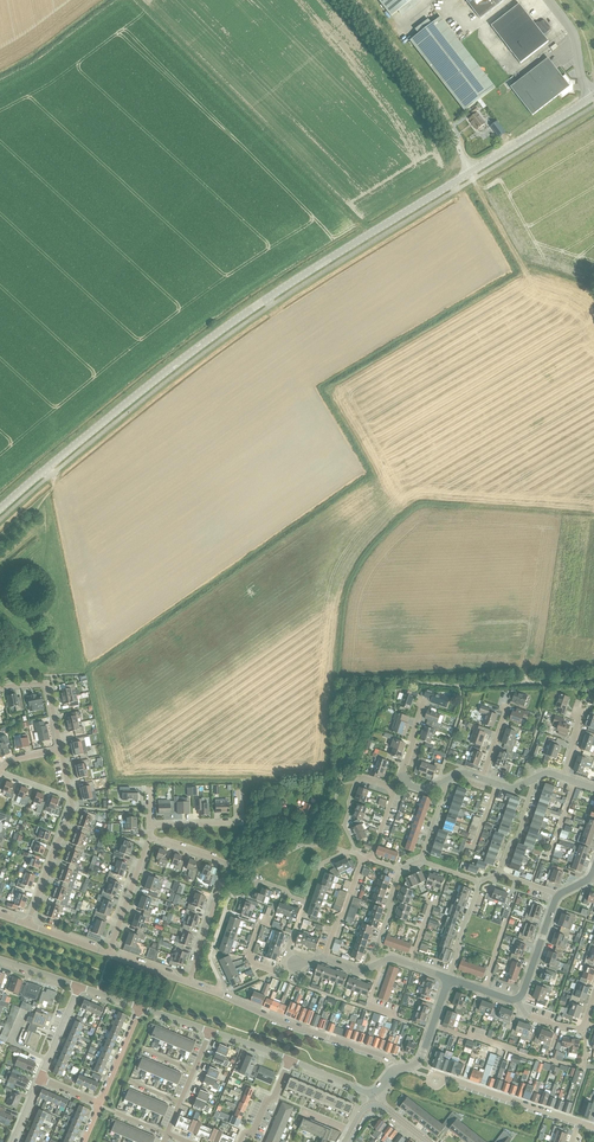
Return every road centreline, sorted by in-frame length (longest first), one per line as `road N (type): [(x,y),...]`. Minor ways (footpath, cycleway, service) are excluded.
road 1 (tertiary): [(0,510),(210,338),(470,172)]
road 2 (unclassified): [(470,172),(437,103),(354,0)]
road 3 (residential): [(188,982),(227,865),(149,837)]
road 4 (residential): [(394,1070),(386,1059),(217,992)]
road 5 (residential): [(585,1053),(581,1066),(571,1065),(433,1027)]
road 6 (tertiary): [(470,172),(593,96)]
road 7 (residential): [(579,1123),(446,1079)]
road 8 (residential): [(70,798),(27,924)]
road 9 (residential): [(296,964),(288,952),(306,901),(263,882),(252,887)]
road 10 (residential): [(109,953),(149,837)]
road 11 (residential): [(151,825),(239,823),(238,791)]

